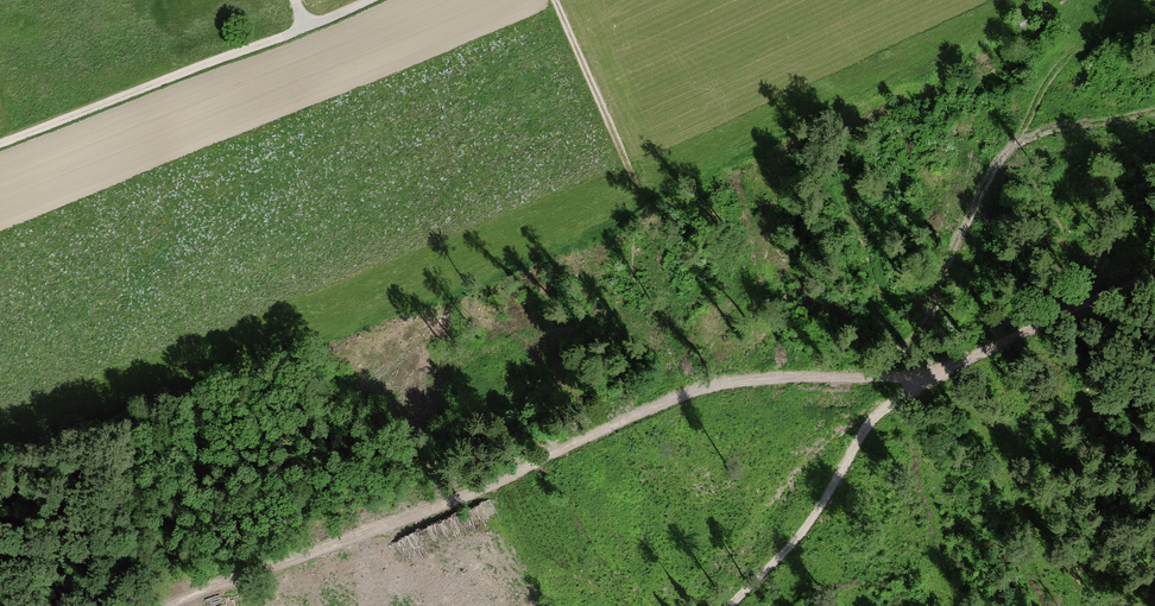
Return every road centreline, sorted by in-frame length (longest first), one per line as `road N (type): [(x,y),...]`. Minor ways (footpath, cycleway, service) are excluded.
road 1 (track): [(164,605),(490,485),(669,396),(743,378),(879,374)]
road 2 (track): [(306,28),(0,145)]
road 3 (track): [(932,378),(877,417),(814,515),(729,605)]
road 4 (track): [(1154,275),(932,378),(879,374)]
road 5 (track): [(635,183),(552,0)]

